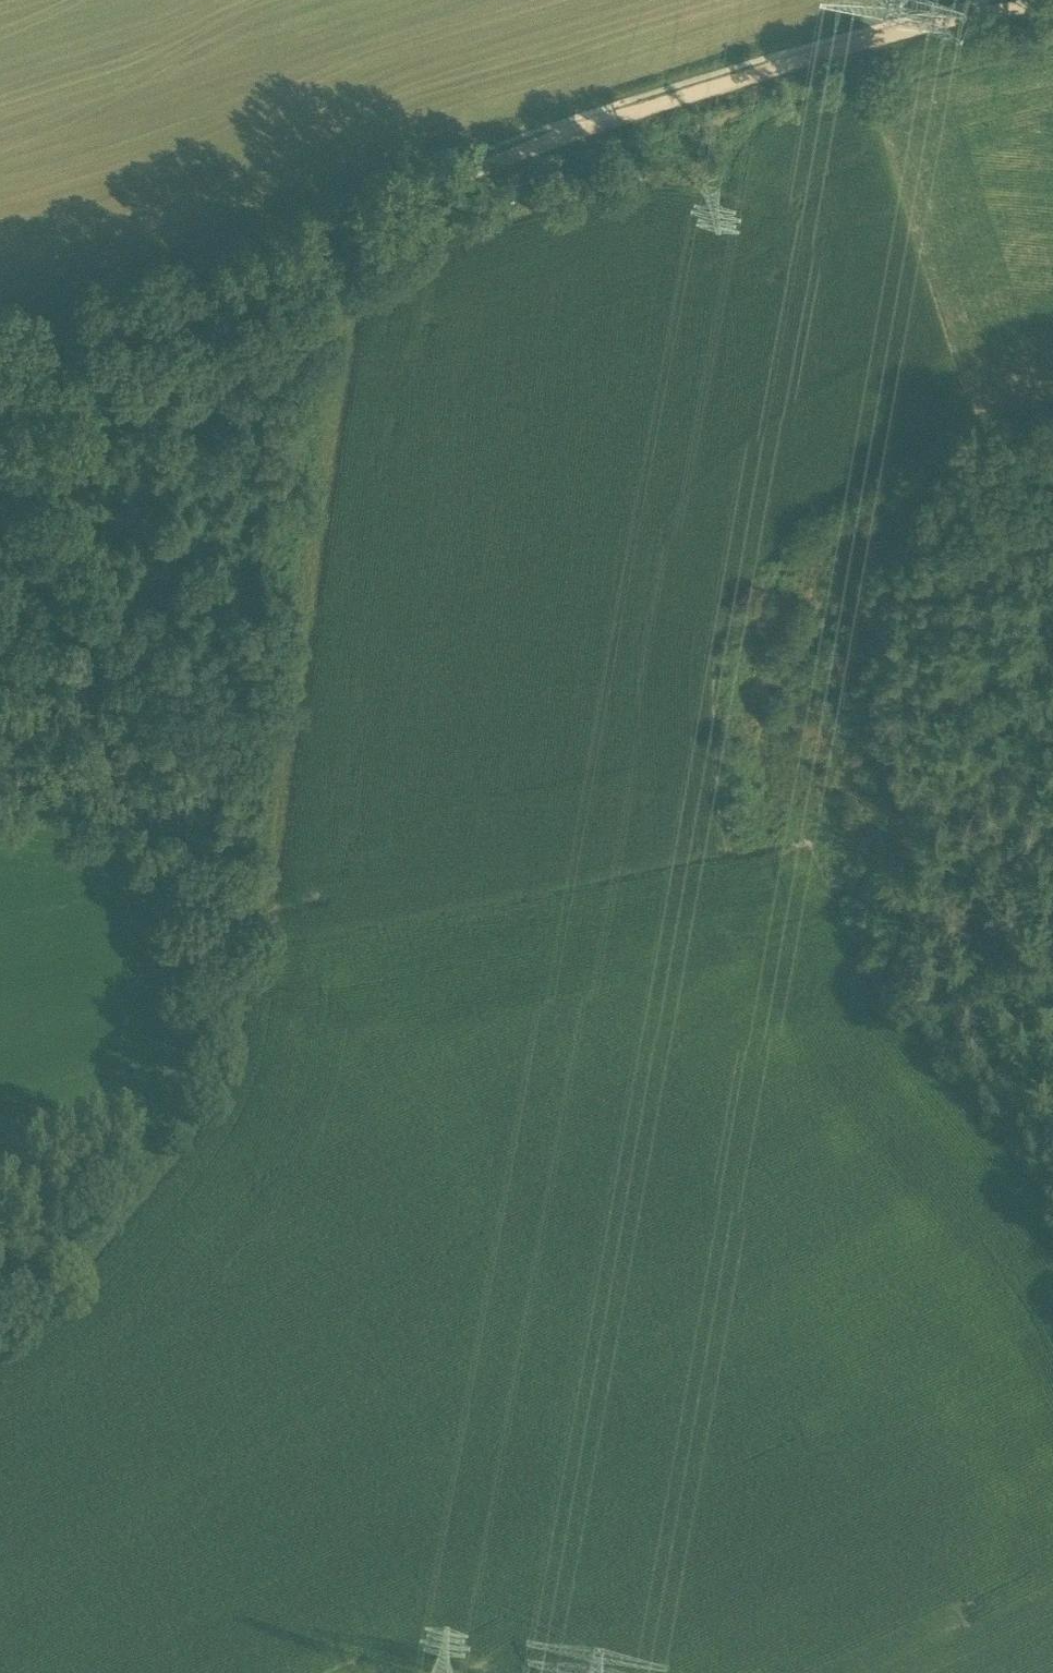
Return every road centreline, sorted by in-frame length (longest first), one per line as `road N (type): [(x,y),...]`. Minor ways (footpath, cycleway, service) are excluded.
road 1 (track): [(1052,4),(841,57),(528,158),(299,260),(89,336),(0,355)]

